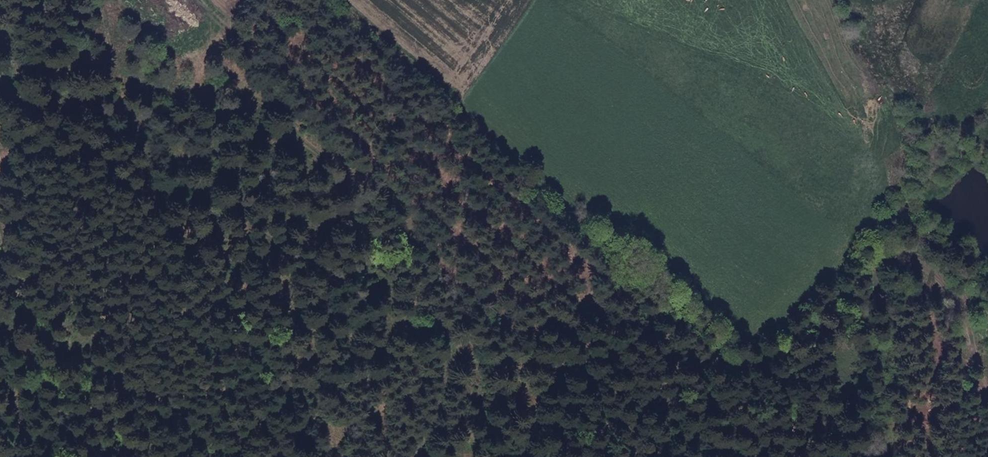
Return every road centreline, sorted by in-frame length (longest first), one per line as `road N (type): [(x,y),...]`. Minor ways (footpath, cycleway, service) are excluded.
road 1 (track): [(987,379),(955,301),(929,273),(898,259),(876,260),(779,352),(748,361),(725,354),(323,0)]
road 2 (track): [(0,262),(63,385),(131,456)]

